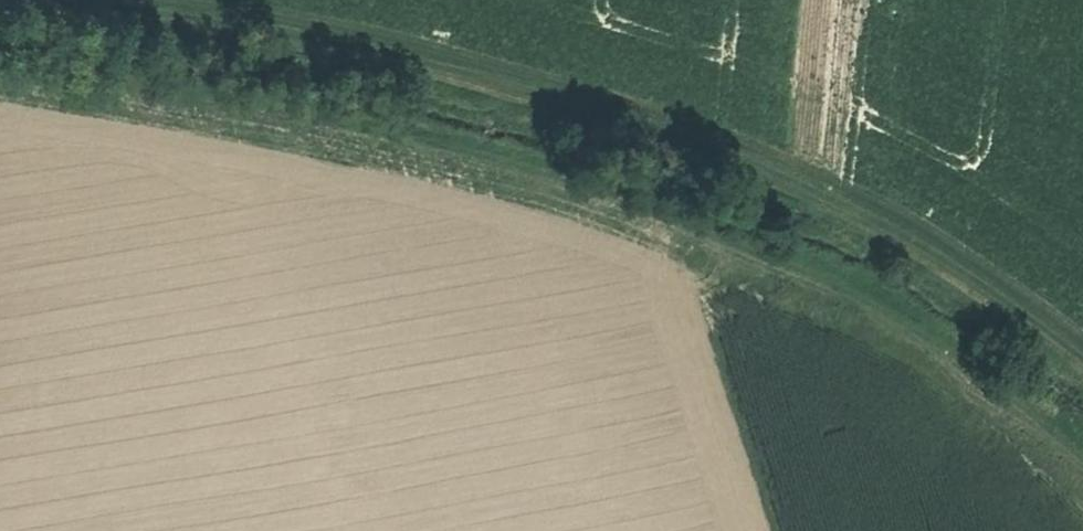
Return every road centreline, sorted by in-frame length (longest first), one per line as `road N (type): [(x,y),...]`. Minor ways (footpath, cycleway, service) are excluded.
road 1 (track): [(1082,461),(946,342),(884,304),(784,265),(596,197),(436,153),(0,61)]
road 2 (track): [(1082,358),(917,240),(758,163),(462,64),(166,0)]

